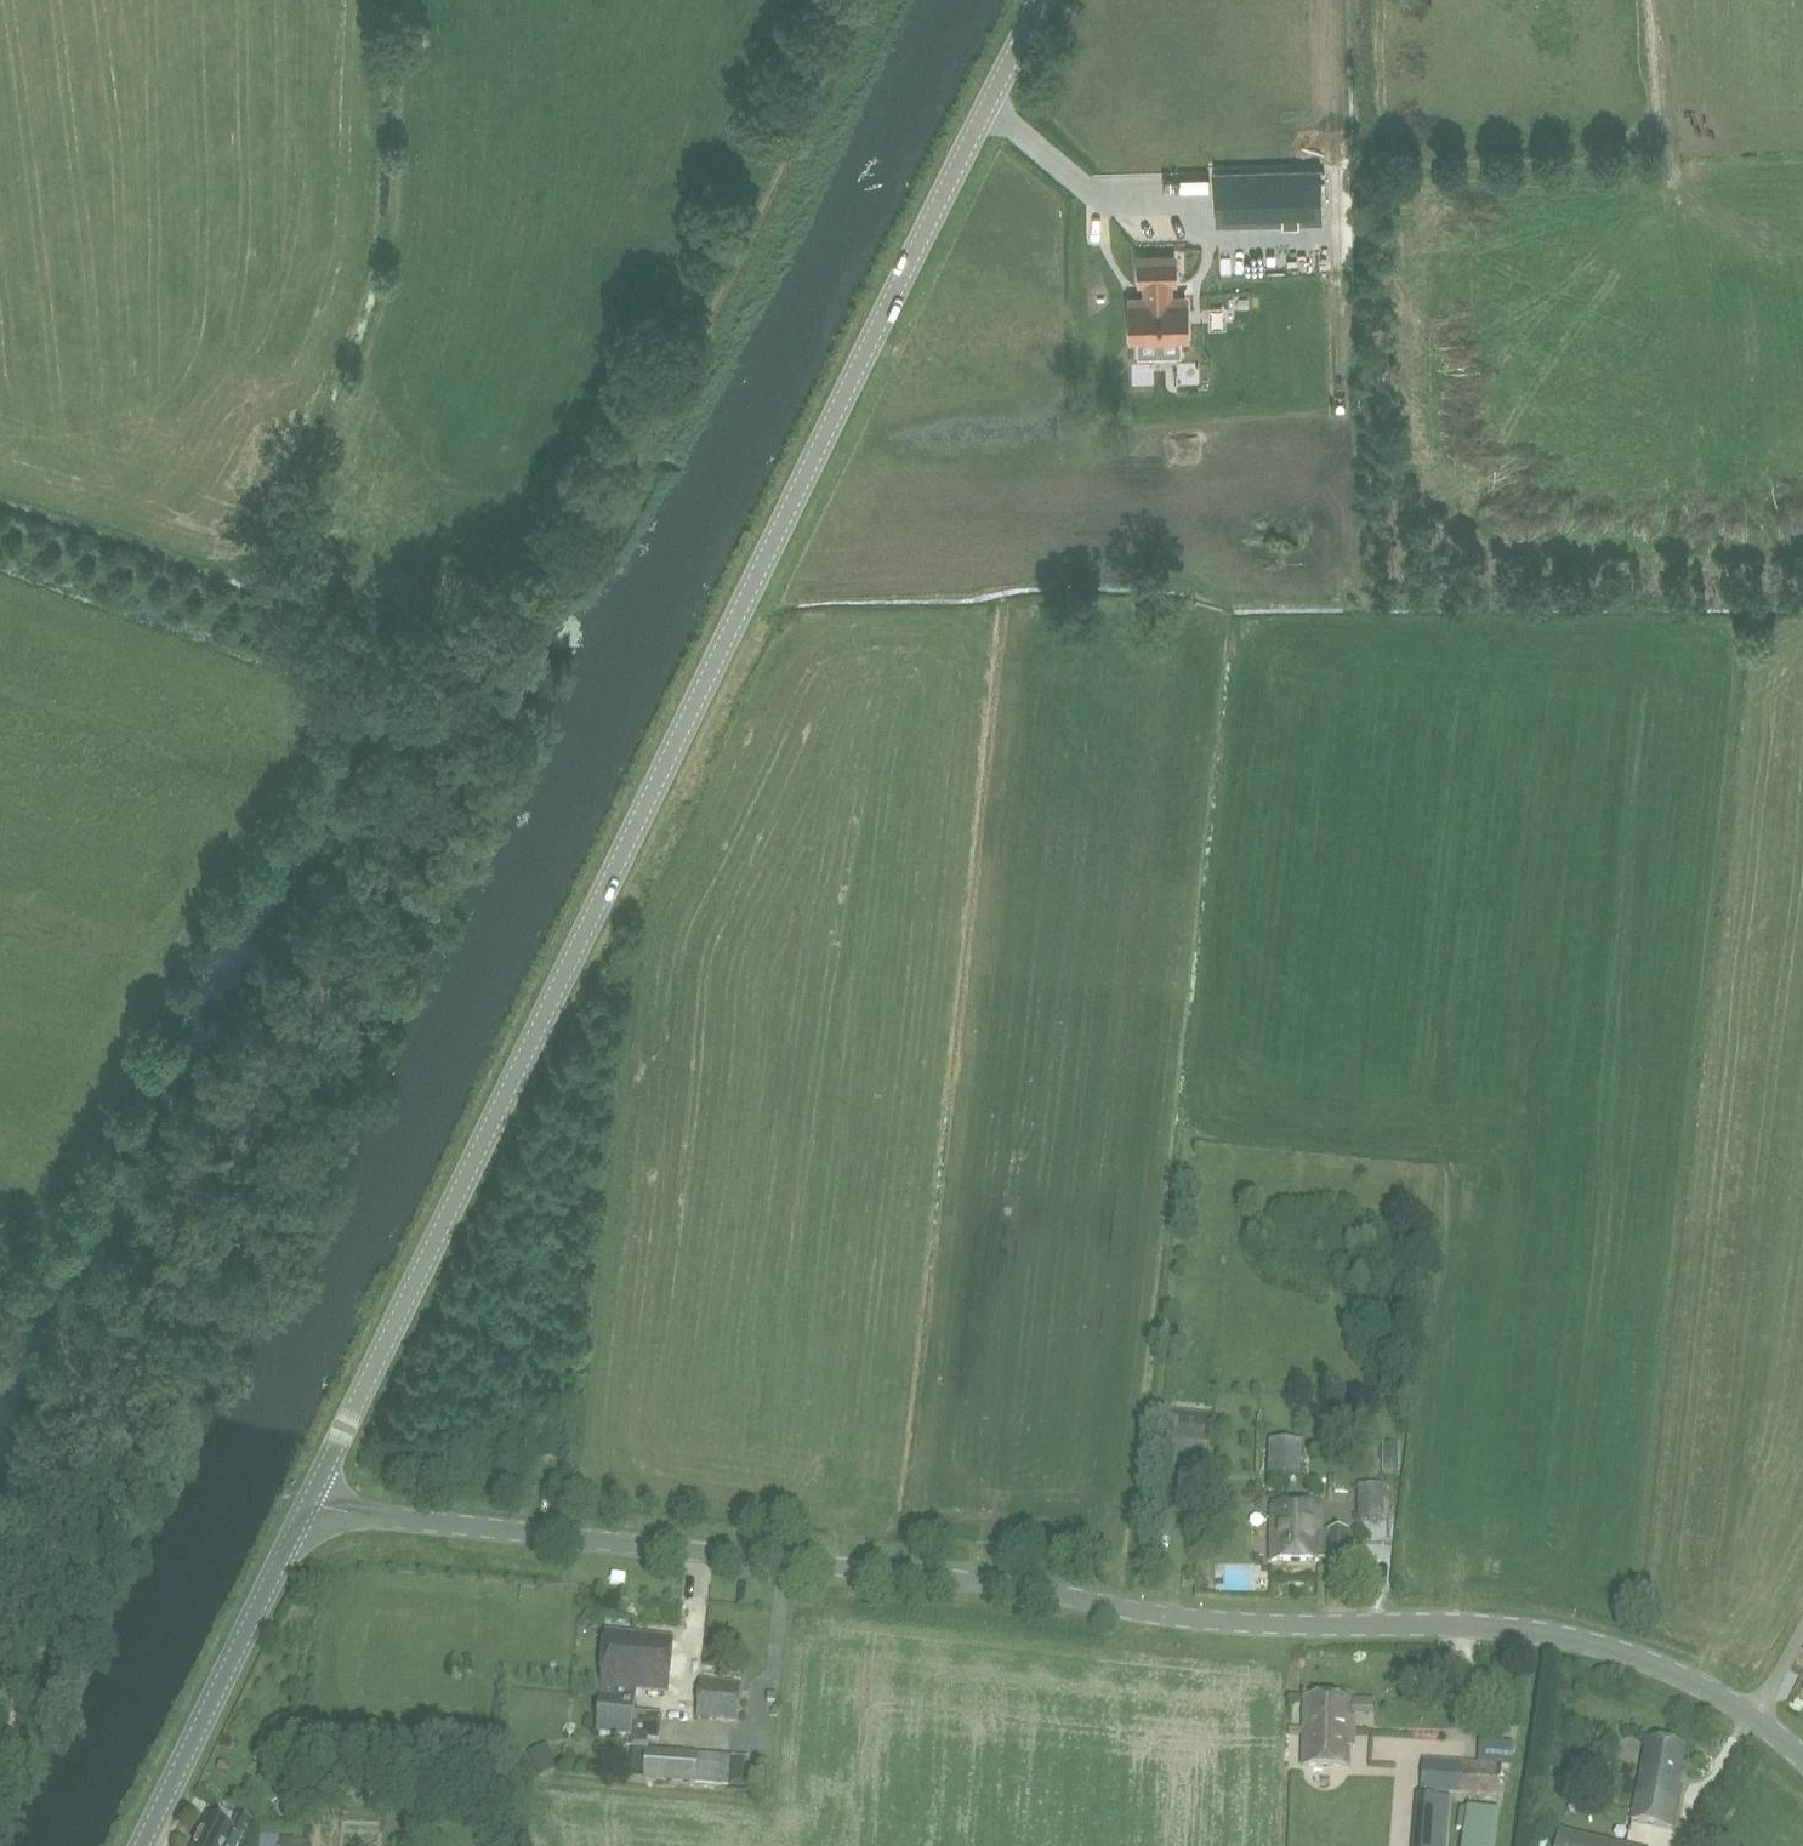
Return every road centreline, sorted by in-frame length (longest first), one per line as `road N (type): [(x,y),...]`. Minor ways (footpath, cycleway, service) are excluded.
road 1 (tertiary): [(304,1501),(1041,0)]
road 2 (unclassified): [(1802,1758),(1699,1686),(1626,1654),(1513,1627),(1252,1622),(1002,1583),(304,1501)]
road 3 (track): [(0,528),(323,639),(389,648)]
road 4 (tertiary): [(138,1845),(304,1501)]
road 5 (track): [(101,1368),(0,1637)]

